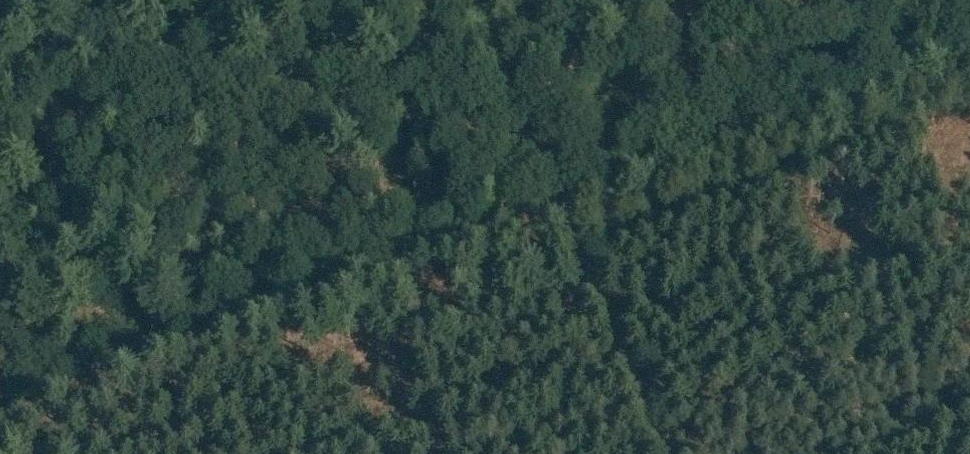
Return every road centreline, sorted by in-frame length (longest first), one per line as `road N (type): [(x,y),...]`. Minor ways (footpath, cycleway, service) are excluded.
road 1 (track): [(555,199),(660,453)]
road 2 (track): [(471,0),(555,199)]

